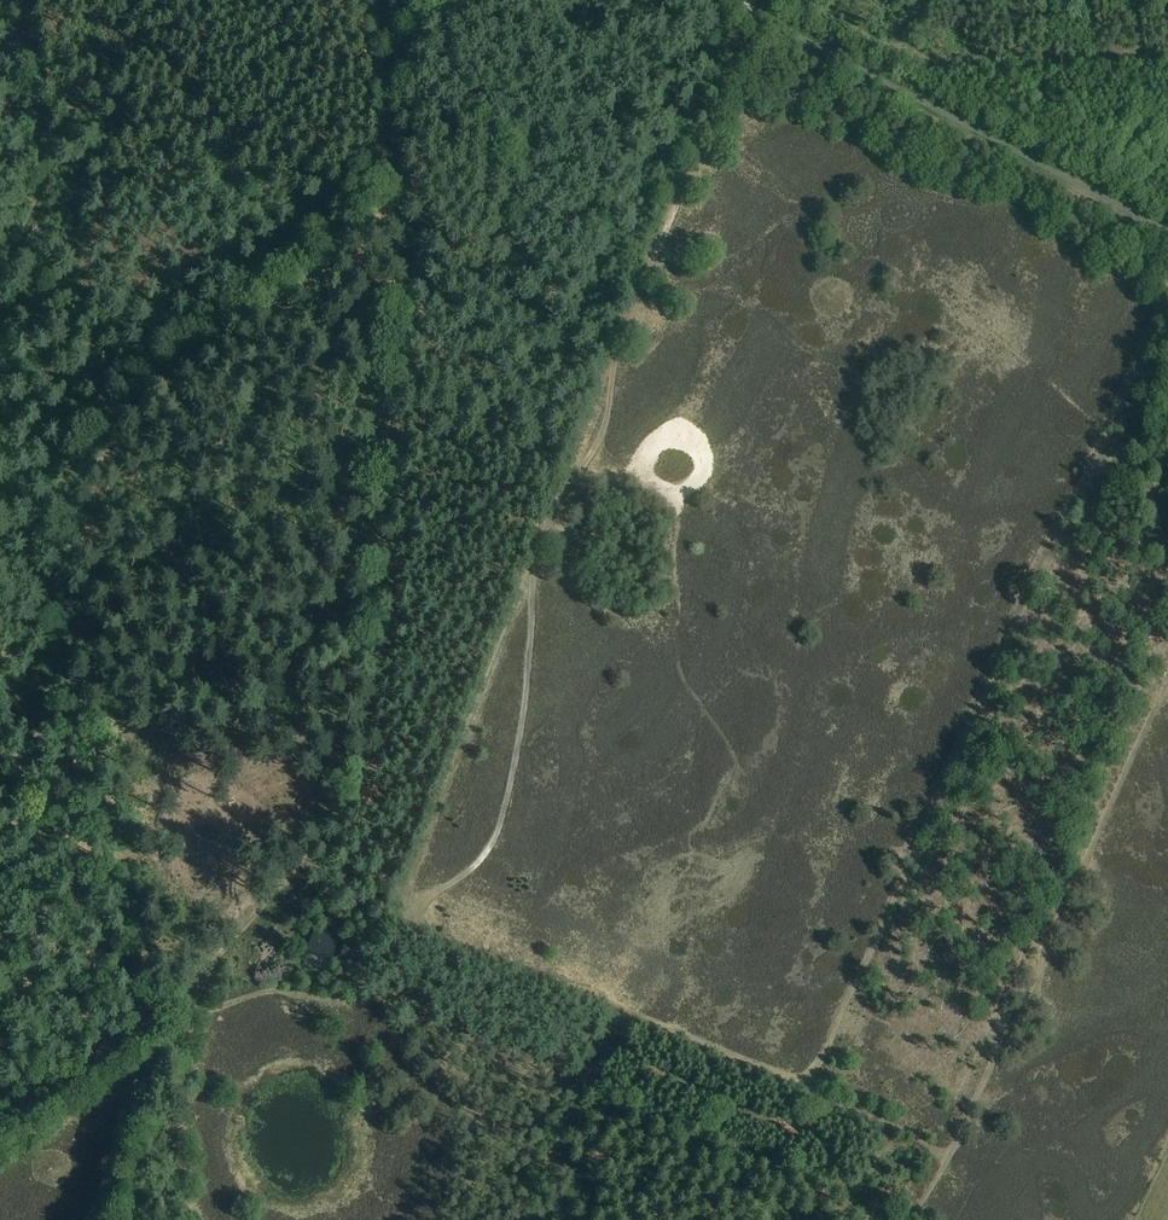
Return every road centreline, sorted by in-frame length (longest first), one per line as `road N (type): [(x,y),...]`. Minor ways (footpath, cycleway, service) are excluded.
road 1 (track): [(740,8),(612,380),(606,429),(532,596),(523,717),(502,824),(478,863),(385,915),(807,1081),(1167,299)]
road 2 (track): [(0,716),(63,686),(39,543),(58,482),(94,419),(387,187),(378,0)]
road 3 (track): [(703,0),(1167,244)]
road 4 (track): [(0,276),(47,187),(20,0)]
road 5 (track): [(955,1146),(800,1082)]

